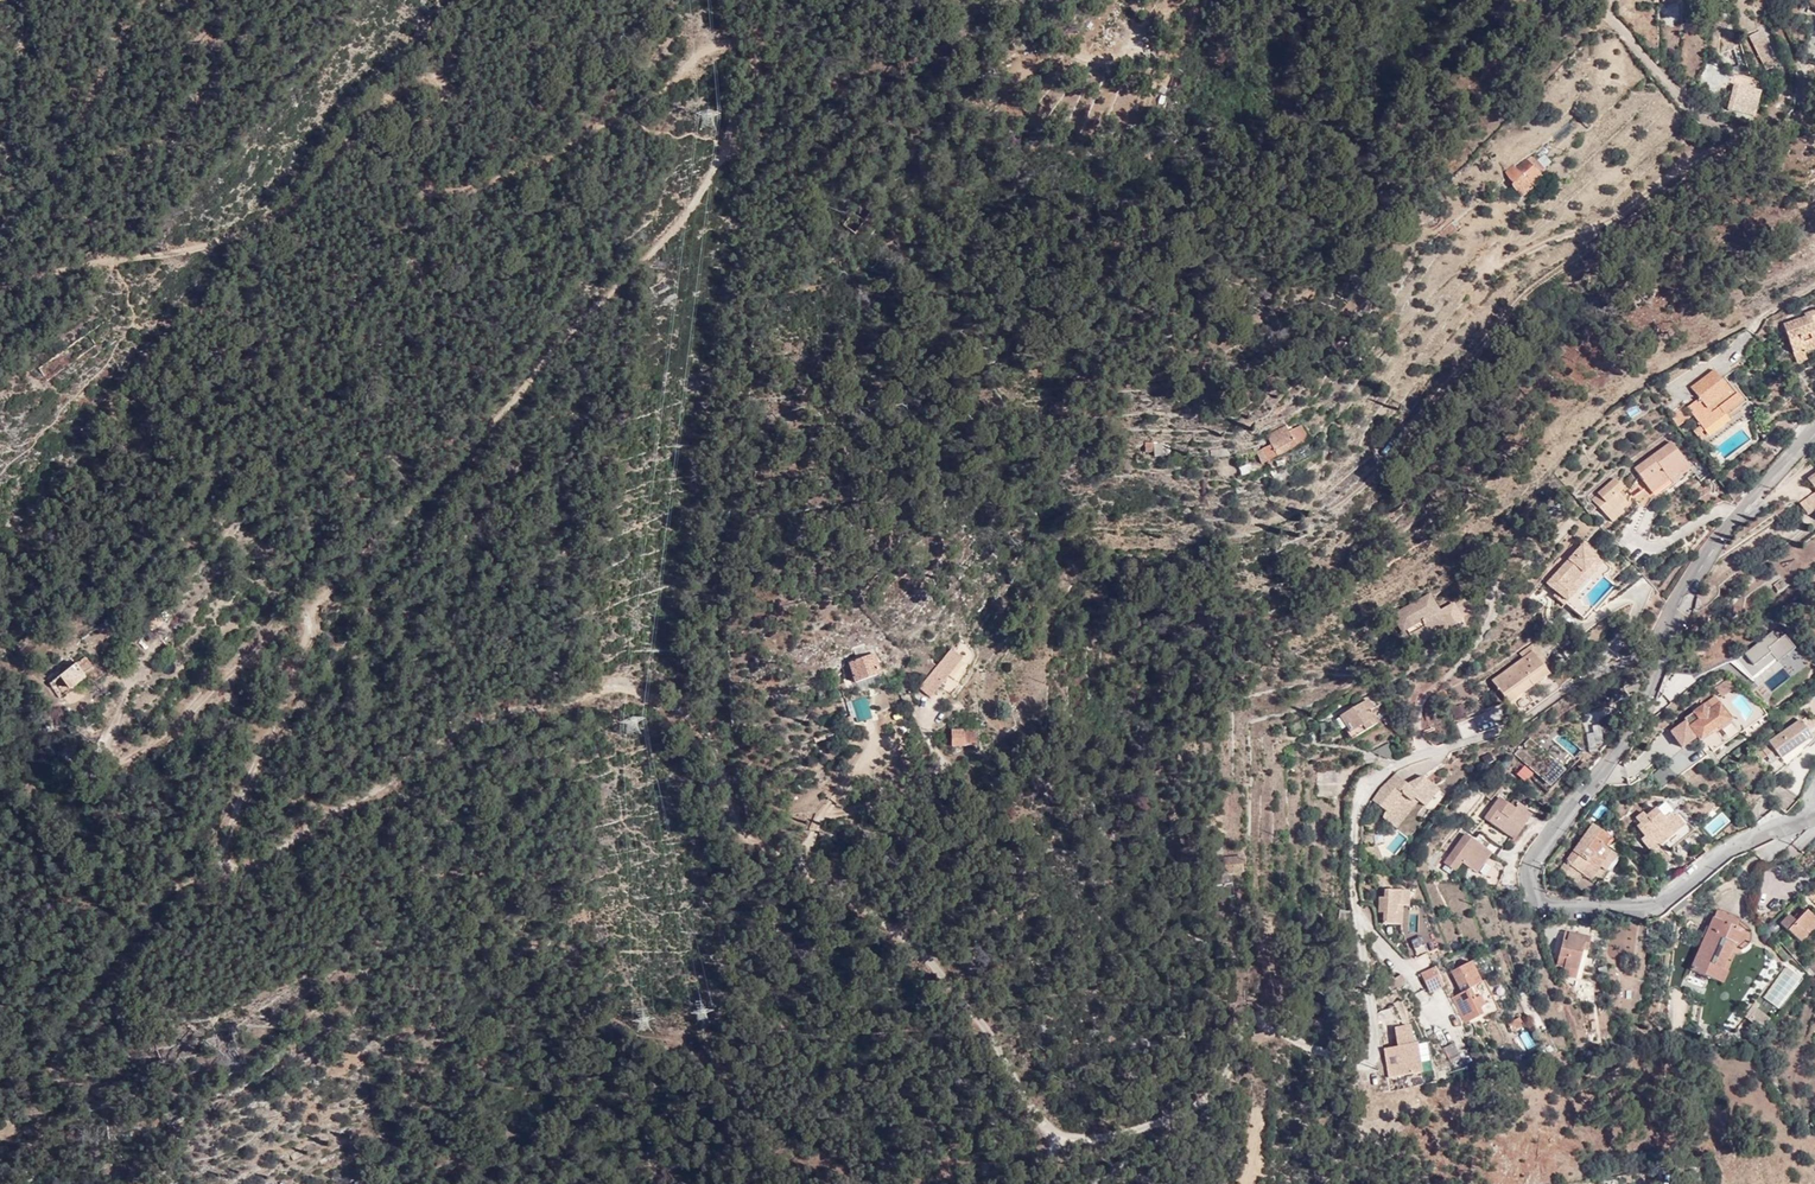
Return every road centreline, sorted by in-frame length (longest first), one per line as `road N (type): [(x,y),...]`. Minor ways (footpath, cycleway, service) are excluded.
road 1 (track): [(1051,1134),(978,1012),(923,957),(873,909),(744,834),(730,818),(718,756),(669,700),(624,694),(485,718),(255,871),(230,870),(232,826),(324,599),(446,486),(565,335),(684,220),(738,144),(768,73),(755,48),(733,43),(702,53),(575,152),(490,193),(437,202),(426,193),(445,85),(427,81),(394,94),(308,200),(250,236),(98,263),(0,292)]
road 2 (residential): [(1814,818),(1731,847),(1653,906),(1548,905),(1529,888),(1531,860),(1634,723),(1678,594),(1707,549),(1814,428)]
road 3 (track): [(1048,1183),(1051,1134),(1107,1138),(1213,1098),(1235,1066),(1249,1024),(1263,1018),(1331,1055),(1368,1057),(1377,1044),(1361,917)]
road 4 (track): [(324,599),(297,612),(172,735),(123,764),(102,743),(136,682),(62,708),(0,703)]
road 5 (residential): [(1814,82),(1799,88),(1777,128),(1707,118),(1593,0)]
road 6 (track): [(0,229),(65,154),(149,0)]
road 7 (track): [(794,131),(835,92),(872,83),(1016,0)]
road 8 (track): [(827,810),(906,786),(938,749),(904,692)]
road 9 (track): [(797,862),(864,761)]

